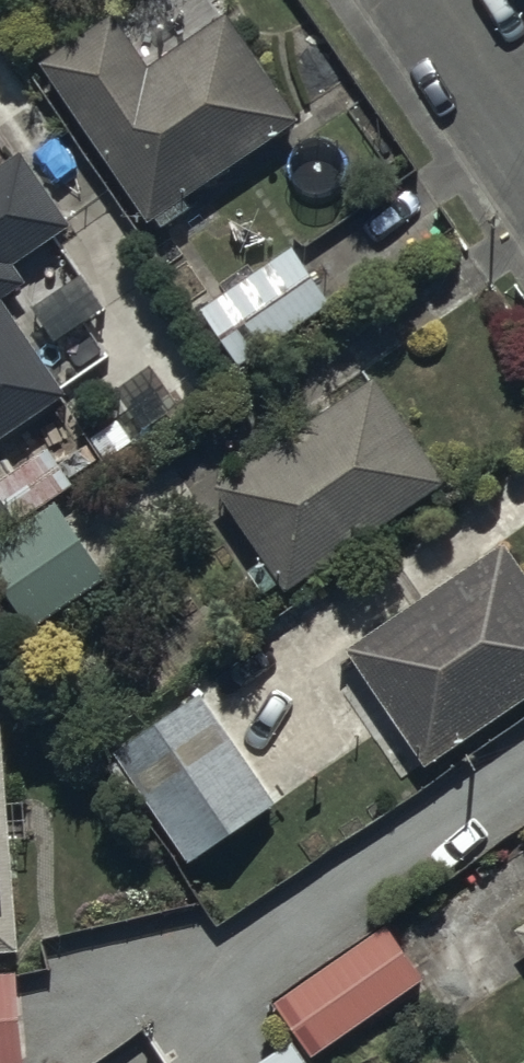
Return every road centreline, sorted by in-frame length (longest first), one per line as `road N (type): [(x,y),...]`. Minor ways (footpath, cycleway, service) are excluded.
road 1 (residential): [(523,116),(445,0)]

